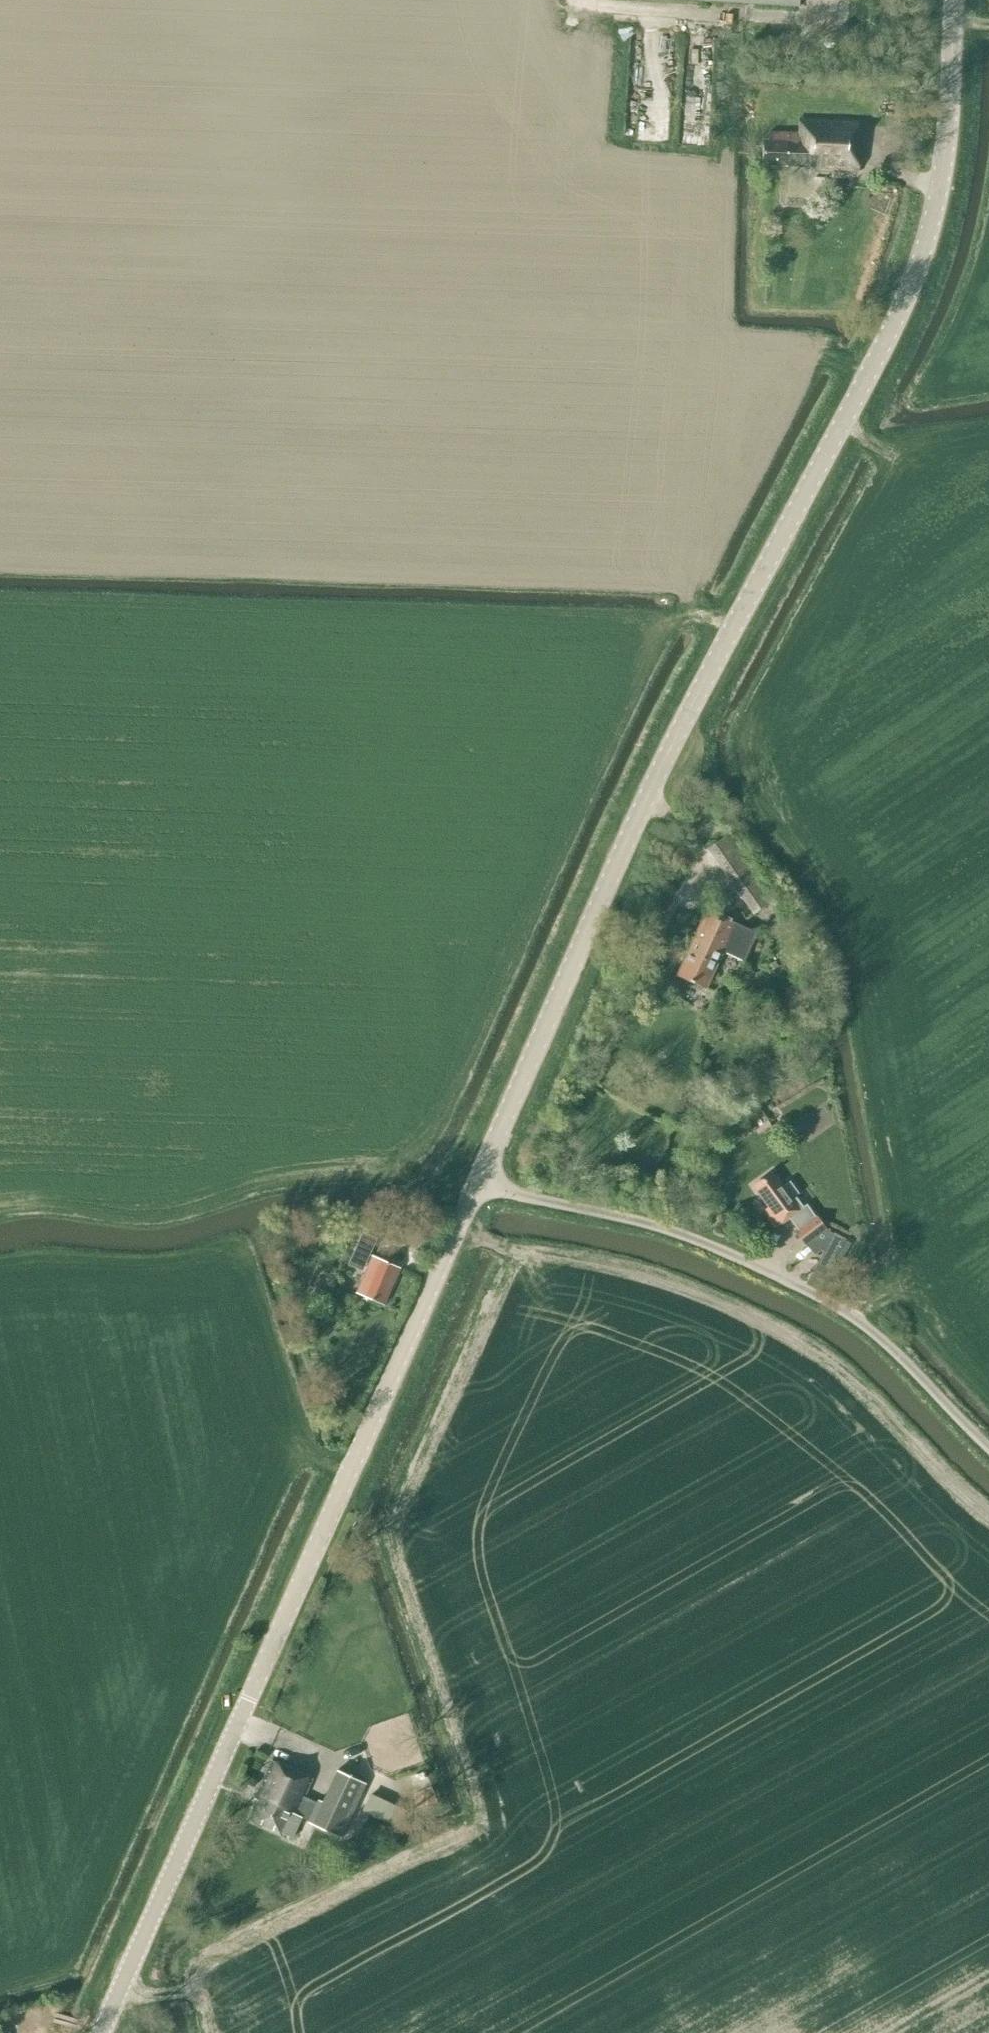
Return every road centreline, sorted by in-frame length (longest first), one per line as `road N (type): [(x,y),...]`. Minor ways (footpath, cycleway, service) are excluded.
road 1 (tertiary): [(475,1182),(647,795),(913,268),(939,183),(947,0)]
road 2 (tertiary): [(93,2032),(475,1182)]
road 3 (unclassified): [(475,1182),(649,1223),(773,1272),(880,1339),(988,1449)]
road 4 (track): [(590,1081),(645,943)]

